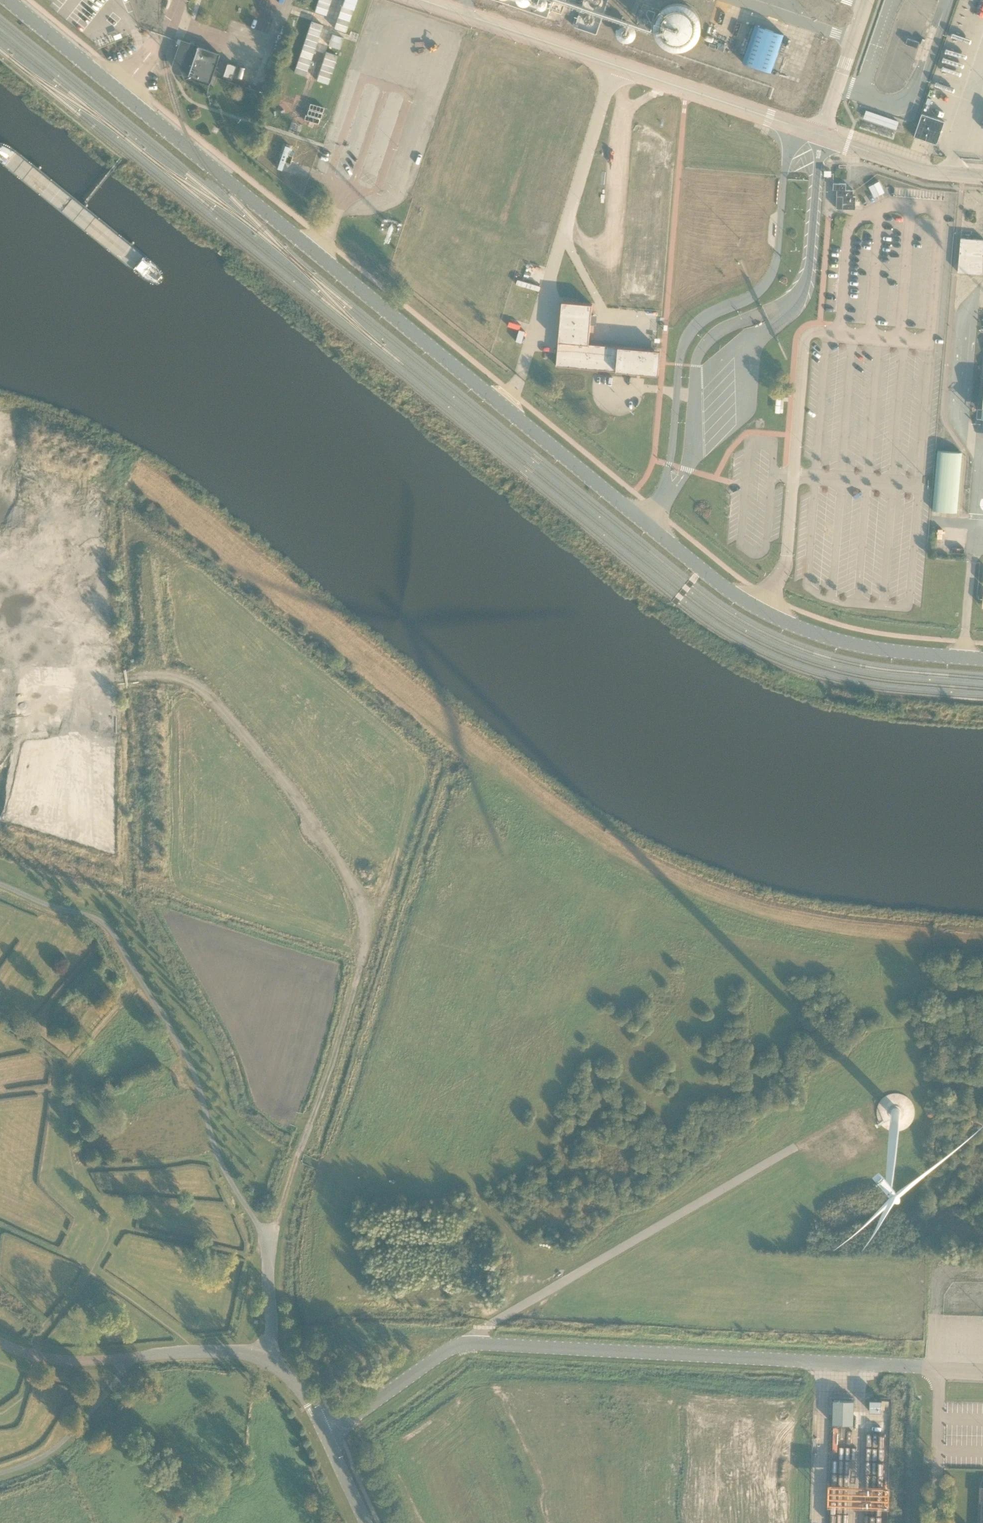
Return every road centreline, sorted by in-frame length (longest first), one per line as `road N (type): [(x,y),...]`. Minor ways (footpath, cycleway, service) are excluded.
road 1 (tertiary): [(982,659),(843,642),(758,609),(314,257)]
road 2 (unclassified): [(326,1432),(468,1343),(982,1372)]
road 3 (unclassified): [(270,1358),(267,1240),(219,1160),(181,1046),(106,925),(0,883)]
road 4 (tertiary): [(314,257),(5,0)]
road 5 (track): [(267,1240),(361,965)]
road 6 (unclassified): [(0,1472),(58,1445),(129,1358)]
road 7 (unclassified): [(270,1358),(228,1349),(129,1358)]
road 8 (unclassified): [(129,1358),(67,1360),(0,1342)]

